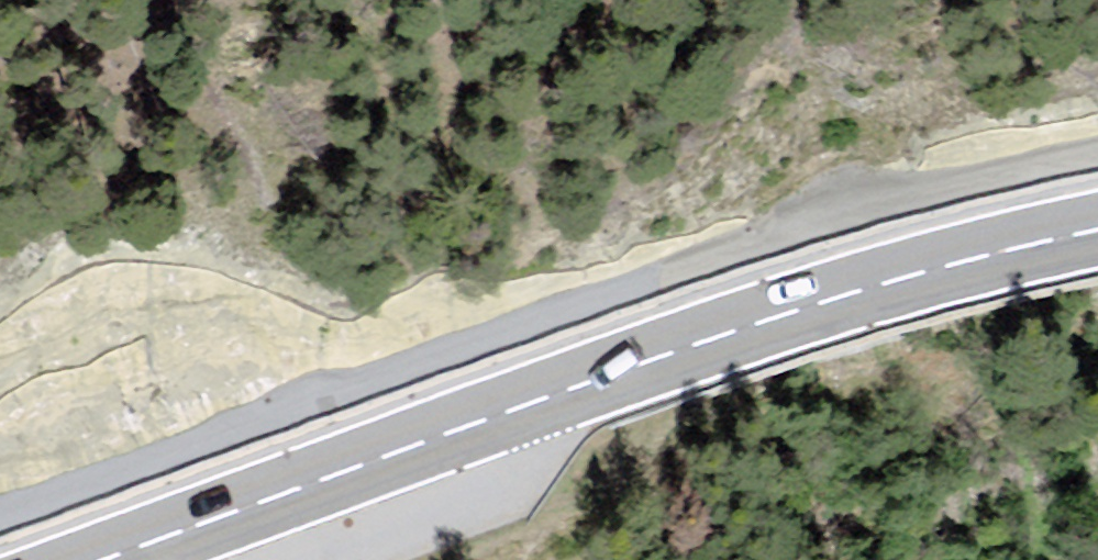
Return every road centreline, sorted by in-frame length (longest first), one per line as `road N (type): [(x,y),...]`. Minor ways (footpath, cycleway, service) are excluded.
road 1 (unclassified): [(0,511),(787,233),(1097,153)]
road 2 (primary): [(100,559),(732,332),(899,277),(1097,227)]

